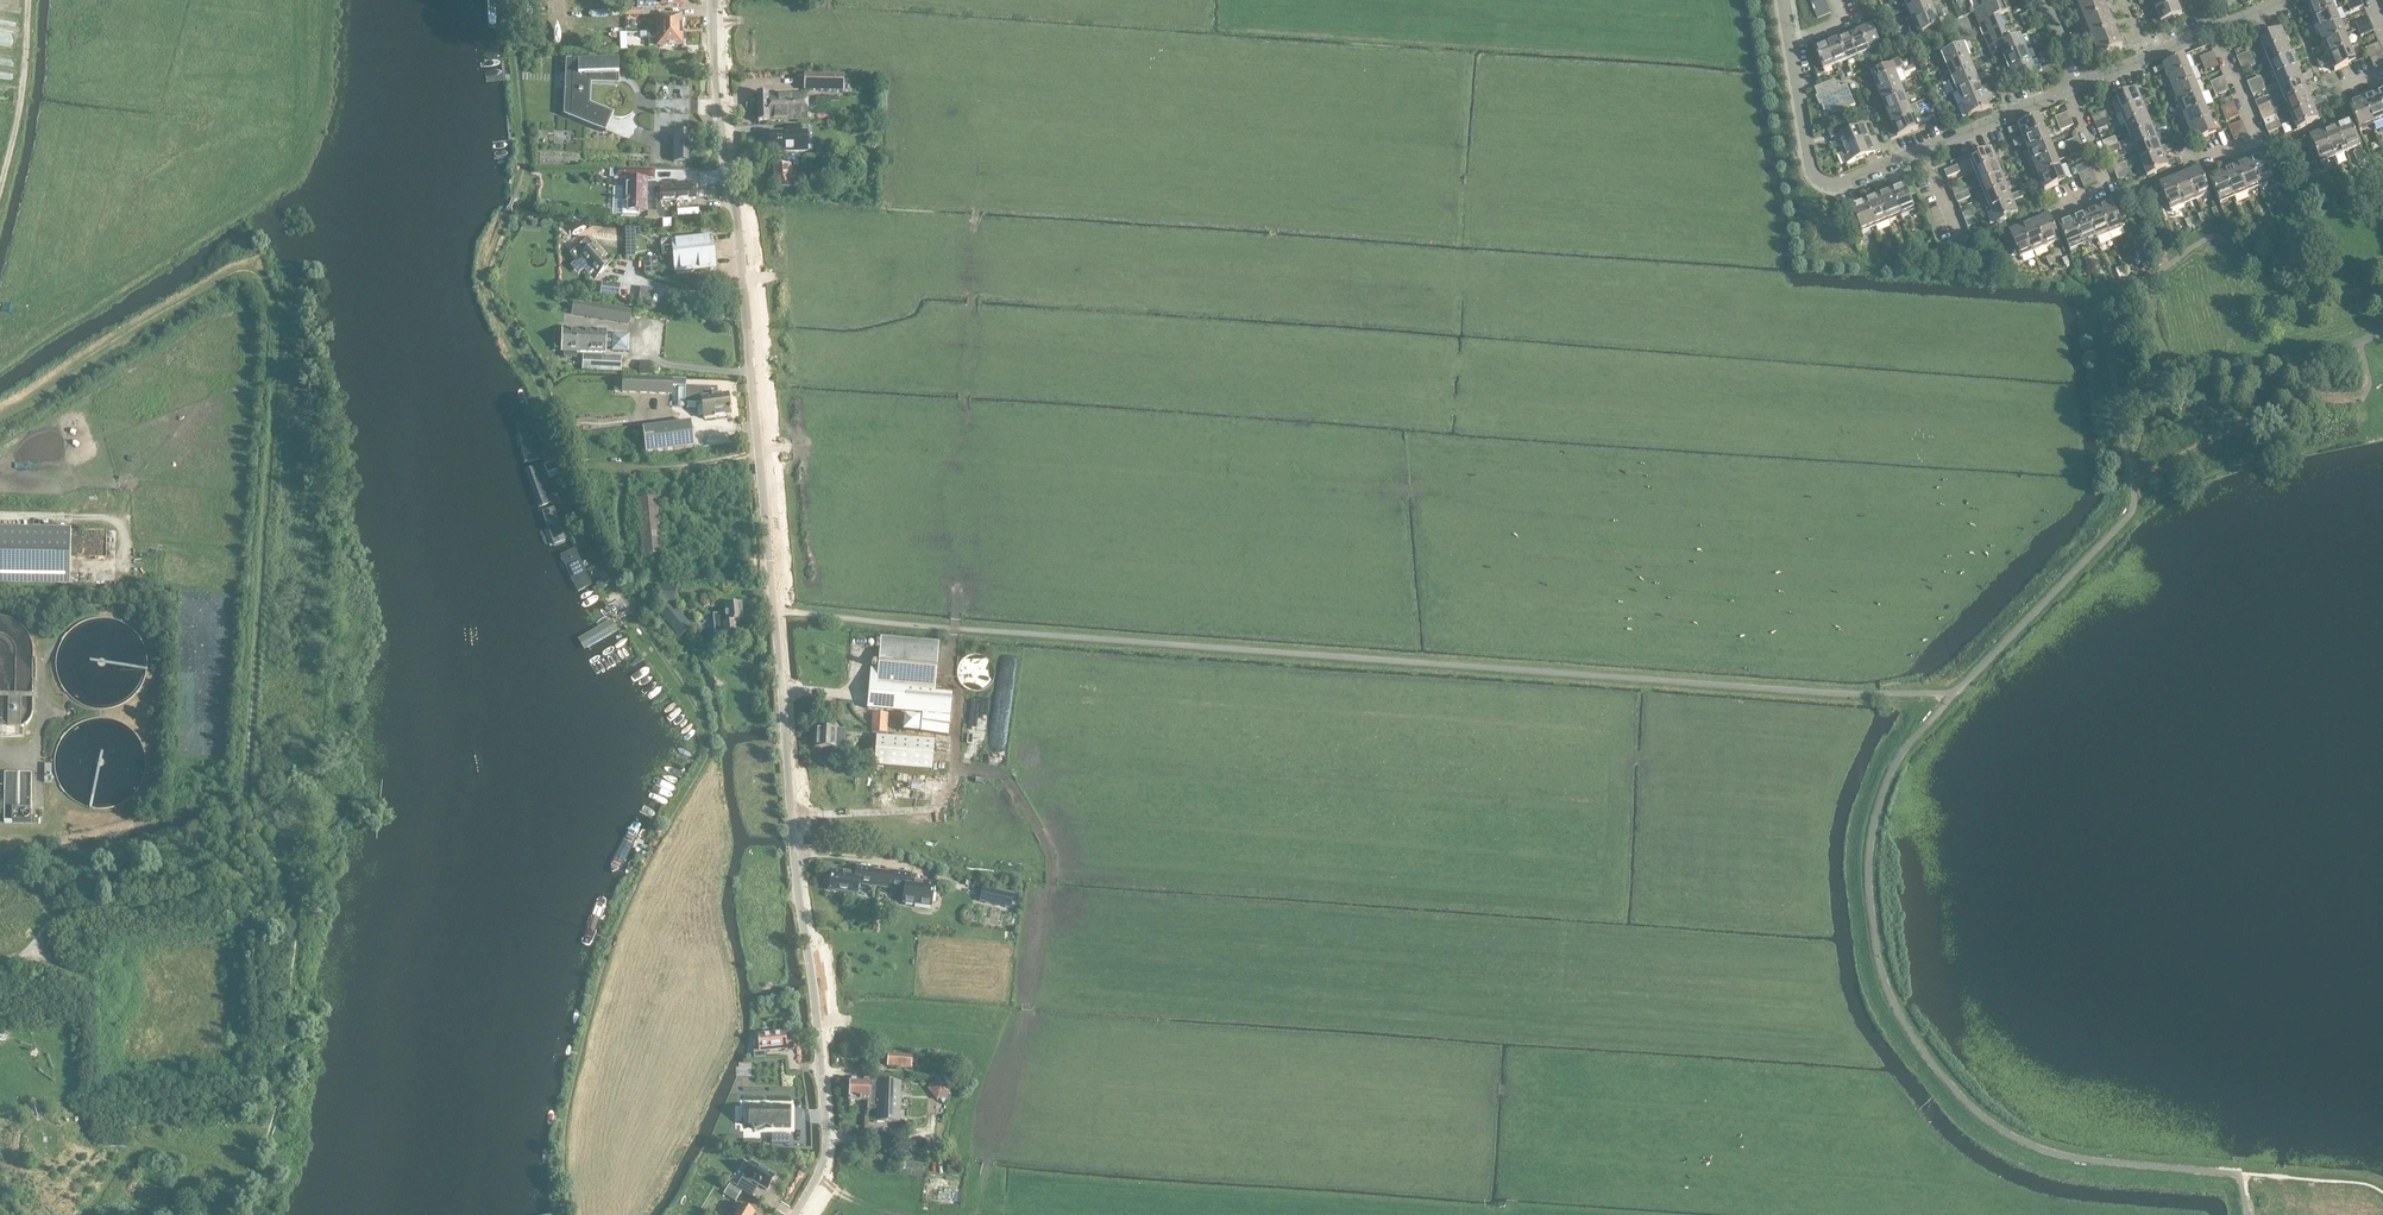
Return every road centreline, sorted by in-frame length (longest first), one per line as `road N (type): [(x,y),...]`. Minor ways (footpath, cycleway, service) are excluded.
road 1 (residential): [(794,1214),(827,1152),(822,1066),(718,106),(714,0)]
road 2 (track): [(975,248),(949,671),(961,693),(954,769),(944,799),(930,808),(792,814)]
road 3 (track): [(820,39),(890,60),(977,202),(975,248),(742,281)]
road 4 (track): [(954,769),(1007,774),(1052,860),(1018,1043)]
road 5 (track): [(1018,1043),(872,1019),(816,1020)]
road 6 (track): [(0,196),(22,107),(31,0)]
road 7 (residential): [(2193,160),(2256,139),(2210,30)]
road 8 (residential): [(2038,212),(2110,189),(2069,90)]
road 9 (track): [(583,464),(675,468),(760,454)]
road 10 (track): [(1018,1043),(976,1214)]
road 11 (residential): [(1839,186),(1811,169),(1789,45)]
road 12 (residential): [(1924,152),(2069,90)]
road 13 (track): [(823,0),(820,39),(714,20)]
road 14 (residential): [(2081,84),(2210,30)]

